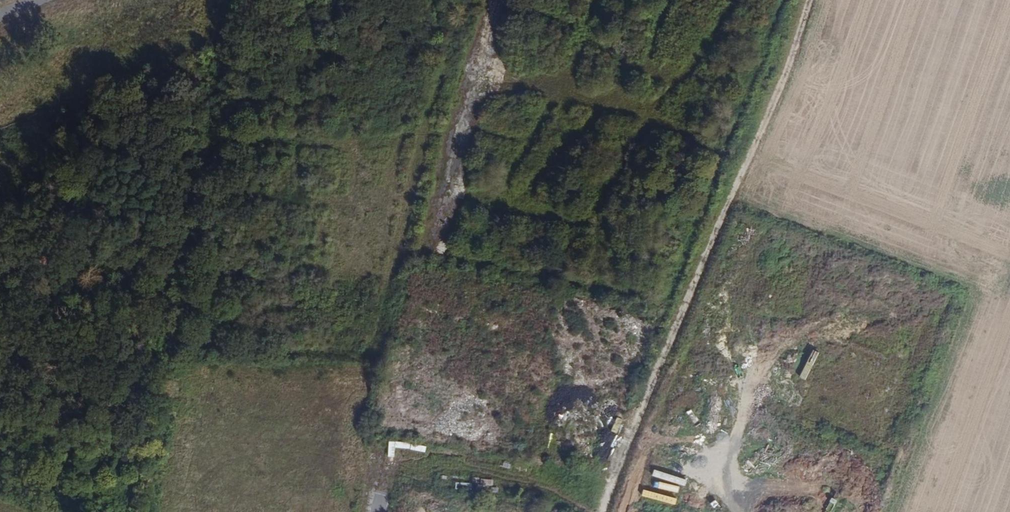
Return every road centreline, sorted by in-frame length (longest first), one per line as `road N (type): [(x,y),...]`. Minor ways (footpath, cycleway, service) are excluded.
road 1 (track): [(605,511),(770,132),(808,0)]

